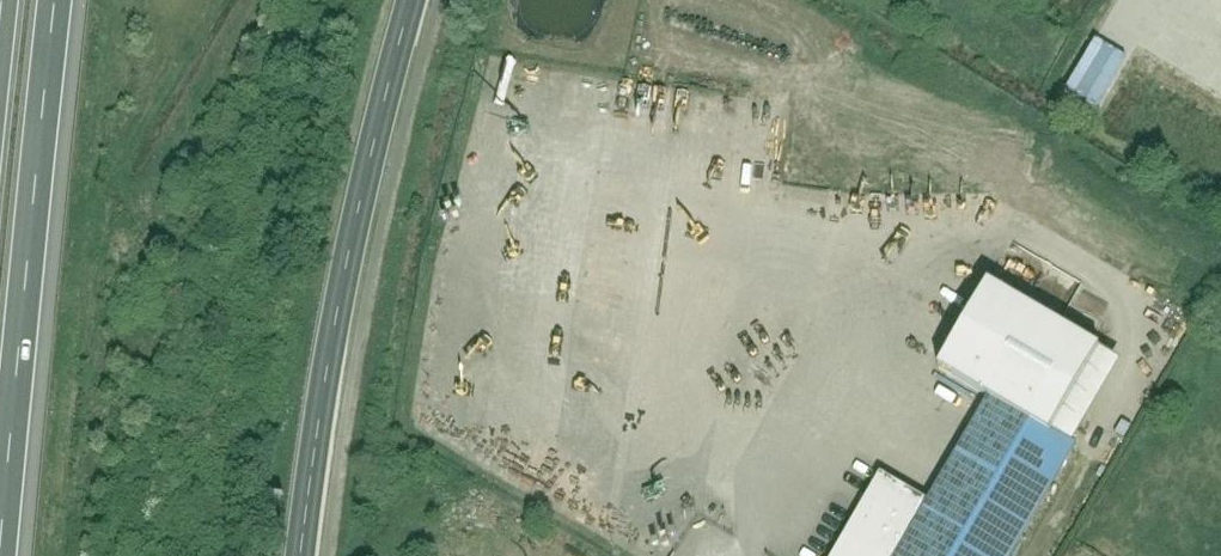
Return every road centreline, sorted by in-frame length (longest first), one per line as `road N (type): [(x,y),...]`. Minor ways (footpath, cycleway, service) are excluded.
road 1 (tertiary): [(303,555),(317,422),(369,161),(413,0)]
road 2 (motorway): [(1,555),(55,0)]

